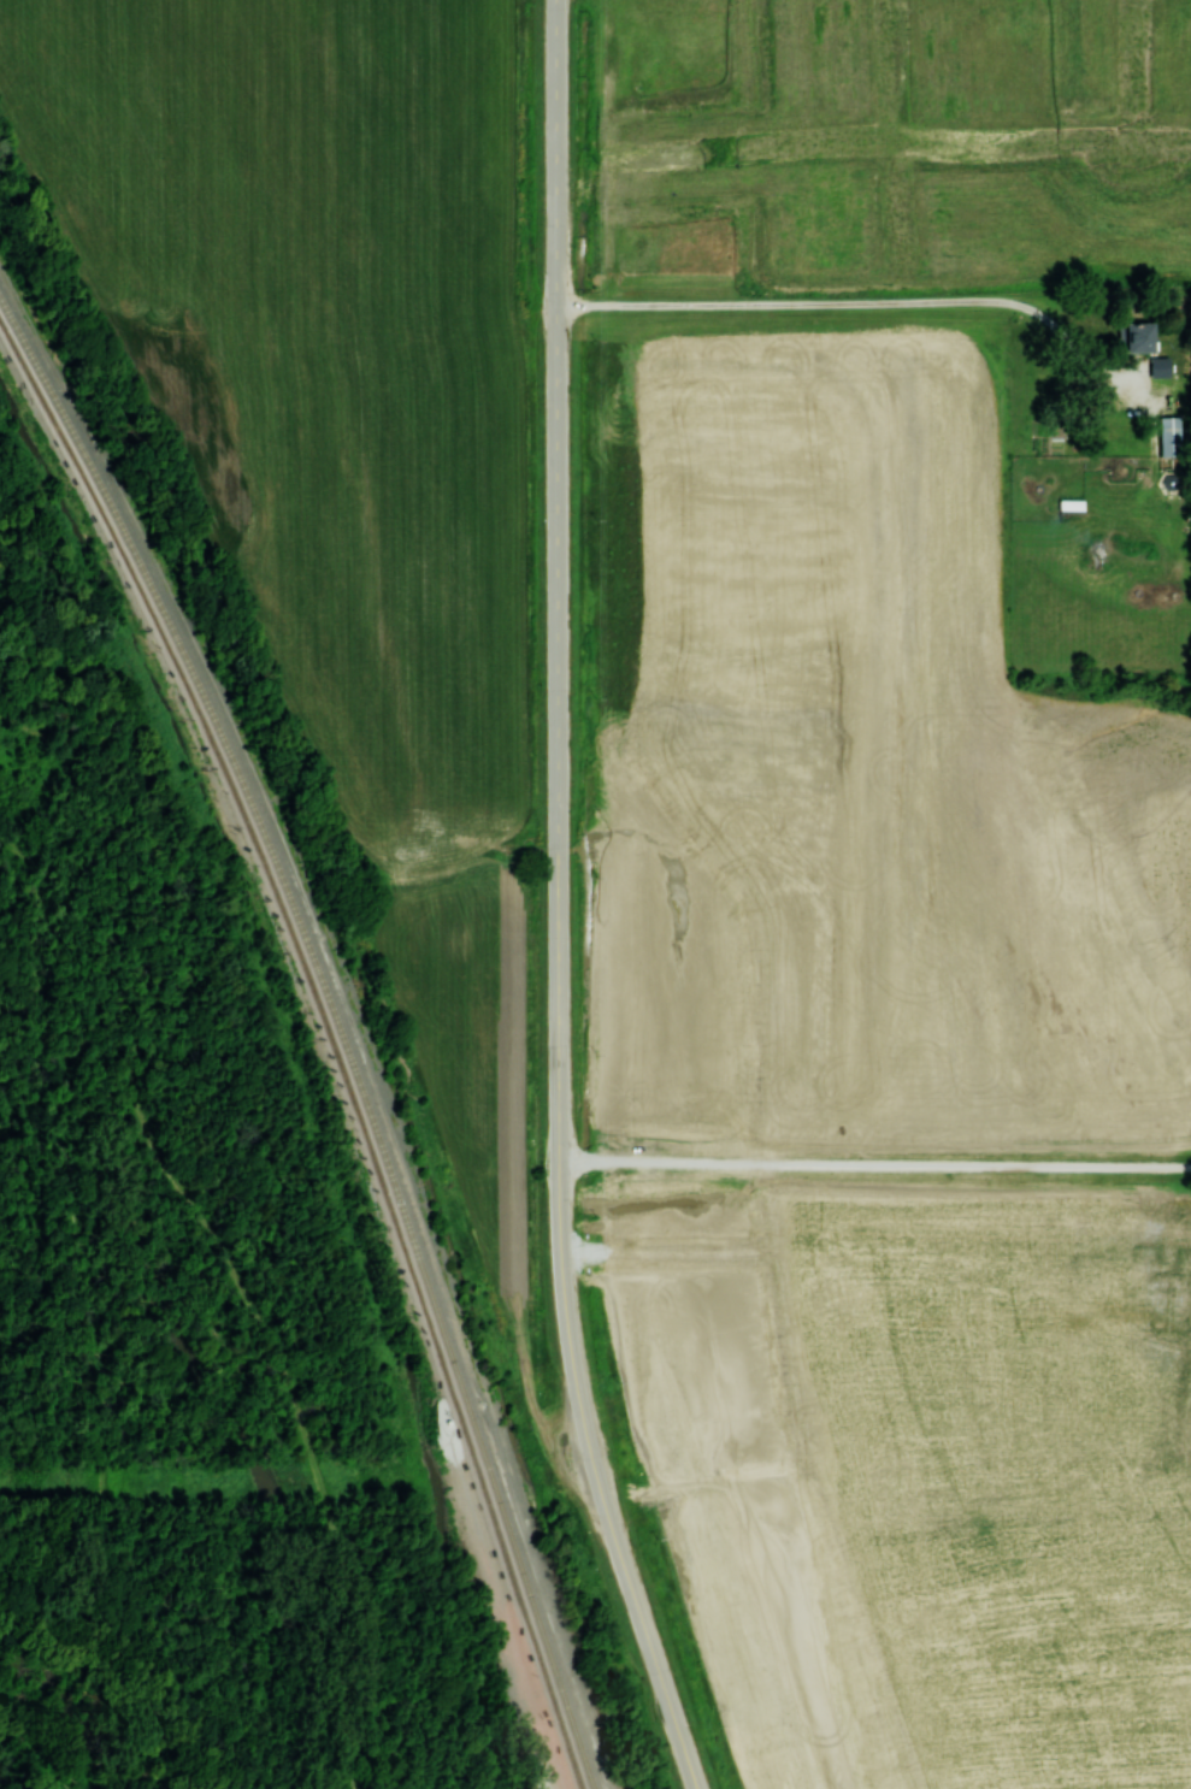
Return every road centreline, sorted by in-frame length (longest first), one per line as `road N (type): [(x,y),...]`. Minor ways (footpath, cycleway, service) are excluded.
road 1 (secondary): [(557,0),(559,1163)]
road 2 (secondary): [(559,1163),(564,1279),(584,1422),(698,1788)]

